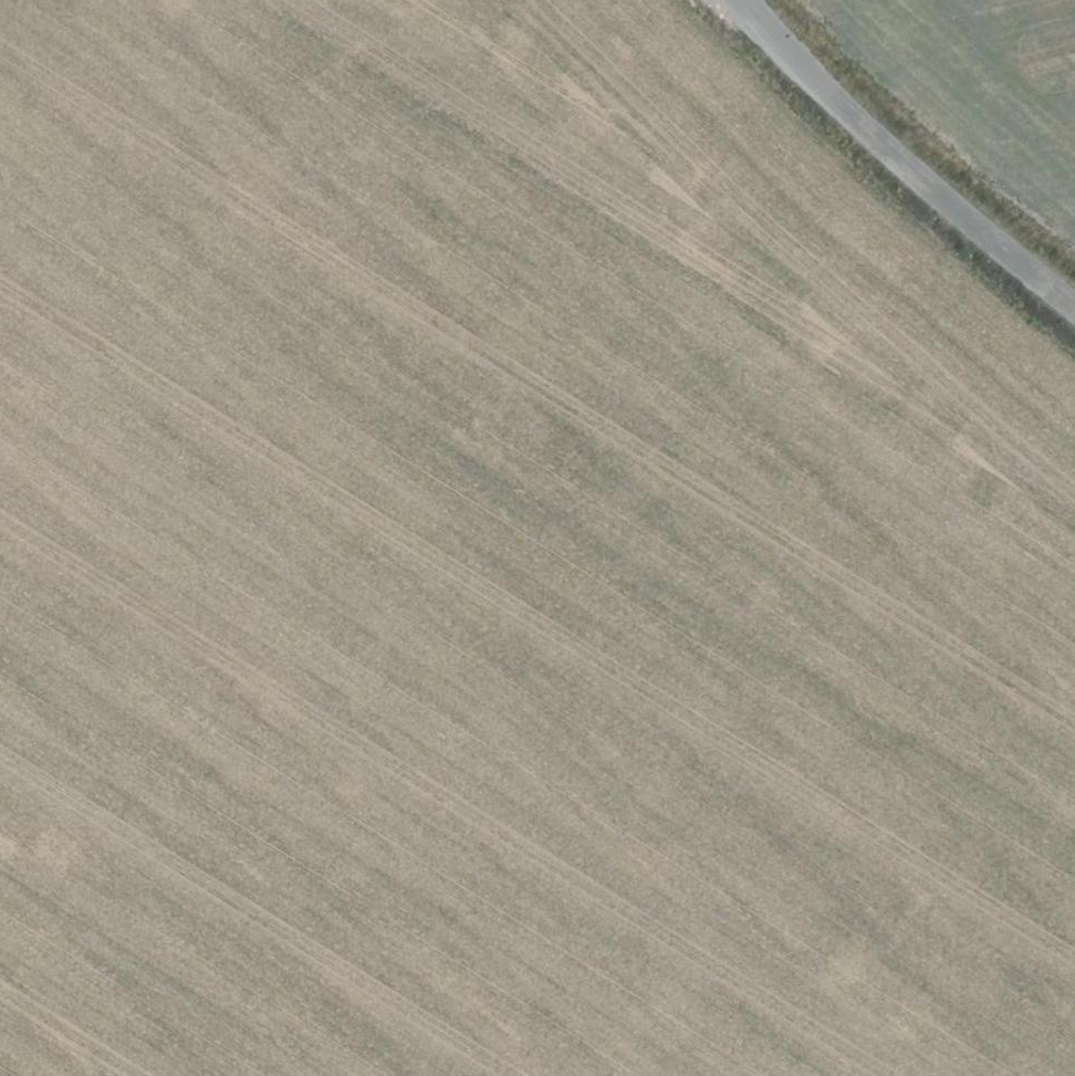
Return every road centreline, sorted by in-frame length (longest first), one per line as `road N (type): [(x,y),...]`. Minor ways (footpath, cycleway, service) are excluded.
road 1 (unclassified): [(745,0),(1074,311)]

